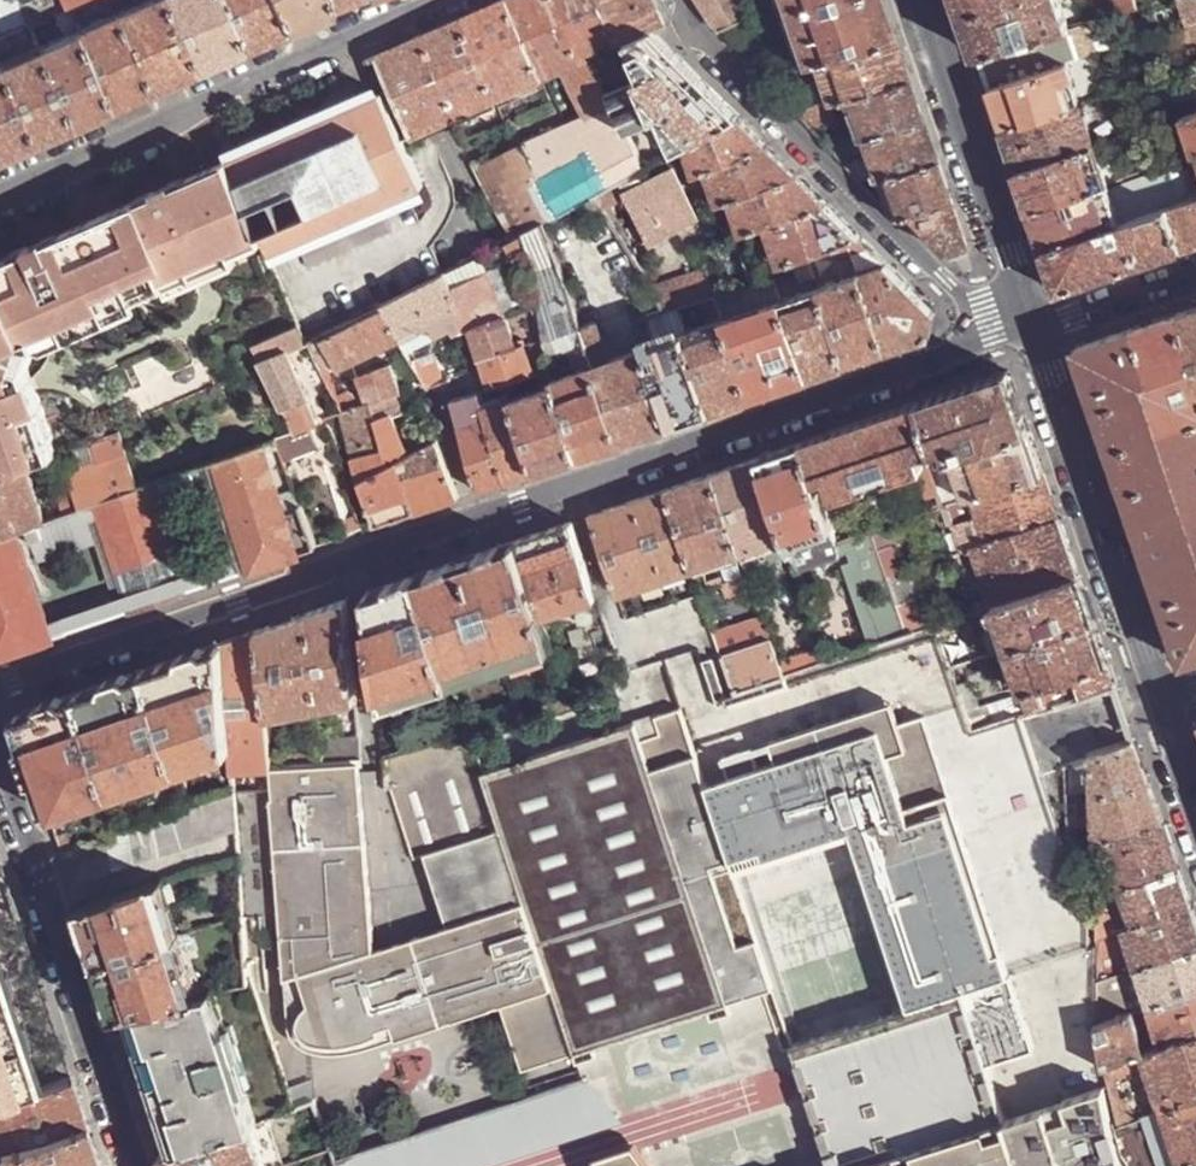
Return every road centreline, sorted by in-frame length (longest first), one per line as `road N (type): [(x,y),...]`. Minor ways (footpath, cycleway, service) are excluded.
road 1 (trunk): [(0,132),(1195,450)]
road 2 (trunk): [(1195,449),(0,132)]
road 3 (residential): [(1035,330),(478,520)]
road 4 (residential): [(1035,330),(954,286),(748,103),(692,41),(673,0)]
road 5 (residential): [(0,192),(430,0)]
road 6 (tertiary): [(0,767),(132,1165)]
road 7 (secondary): [(1035,330),(1164,705)]
road 8 (residential): [(352,564),(0,684)]
road 9 (secondary): [(925,0),(1035,330)]
road 10 (unclassified): [(478,520),(438,396),(482,381),(469,335)]
road 11 (unclassified): [(352,564),(374,757)]
road 12 (residential): [(1195,276),(1035,330)]
road 13 (residential): [(478,520),(352,564)]

